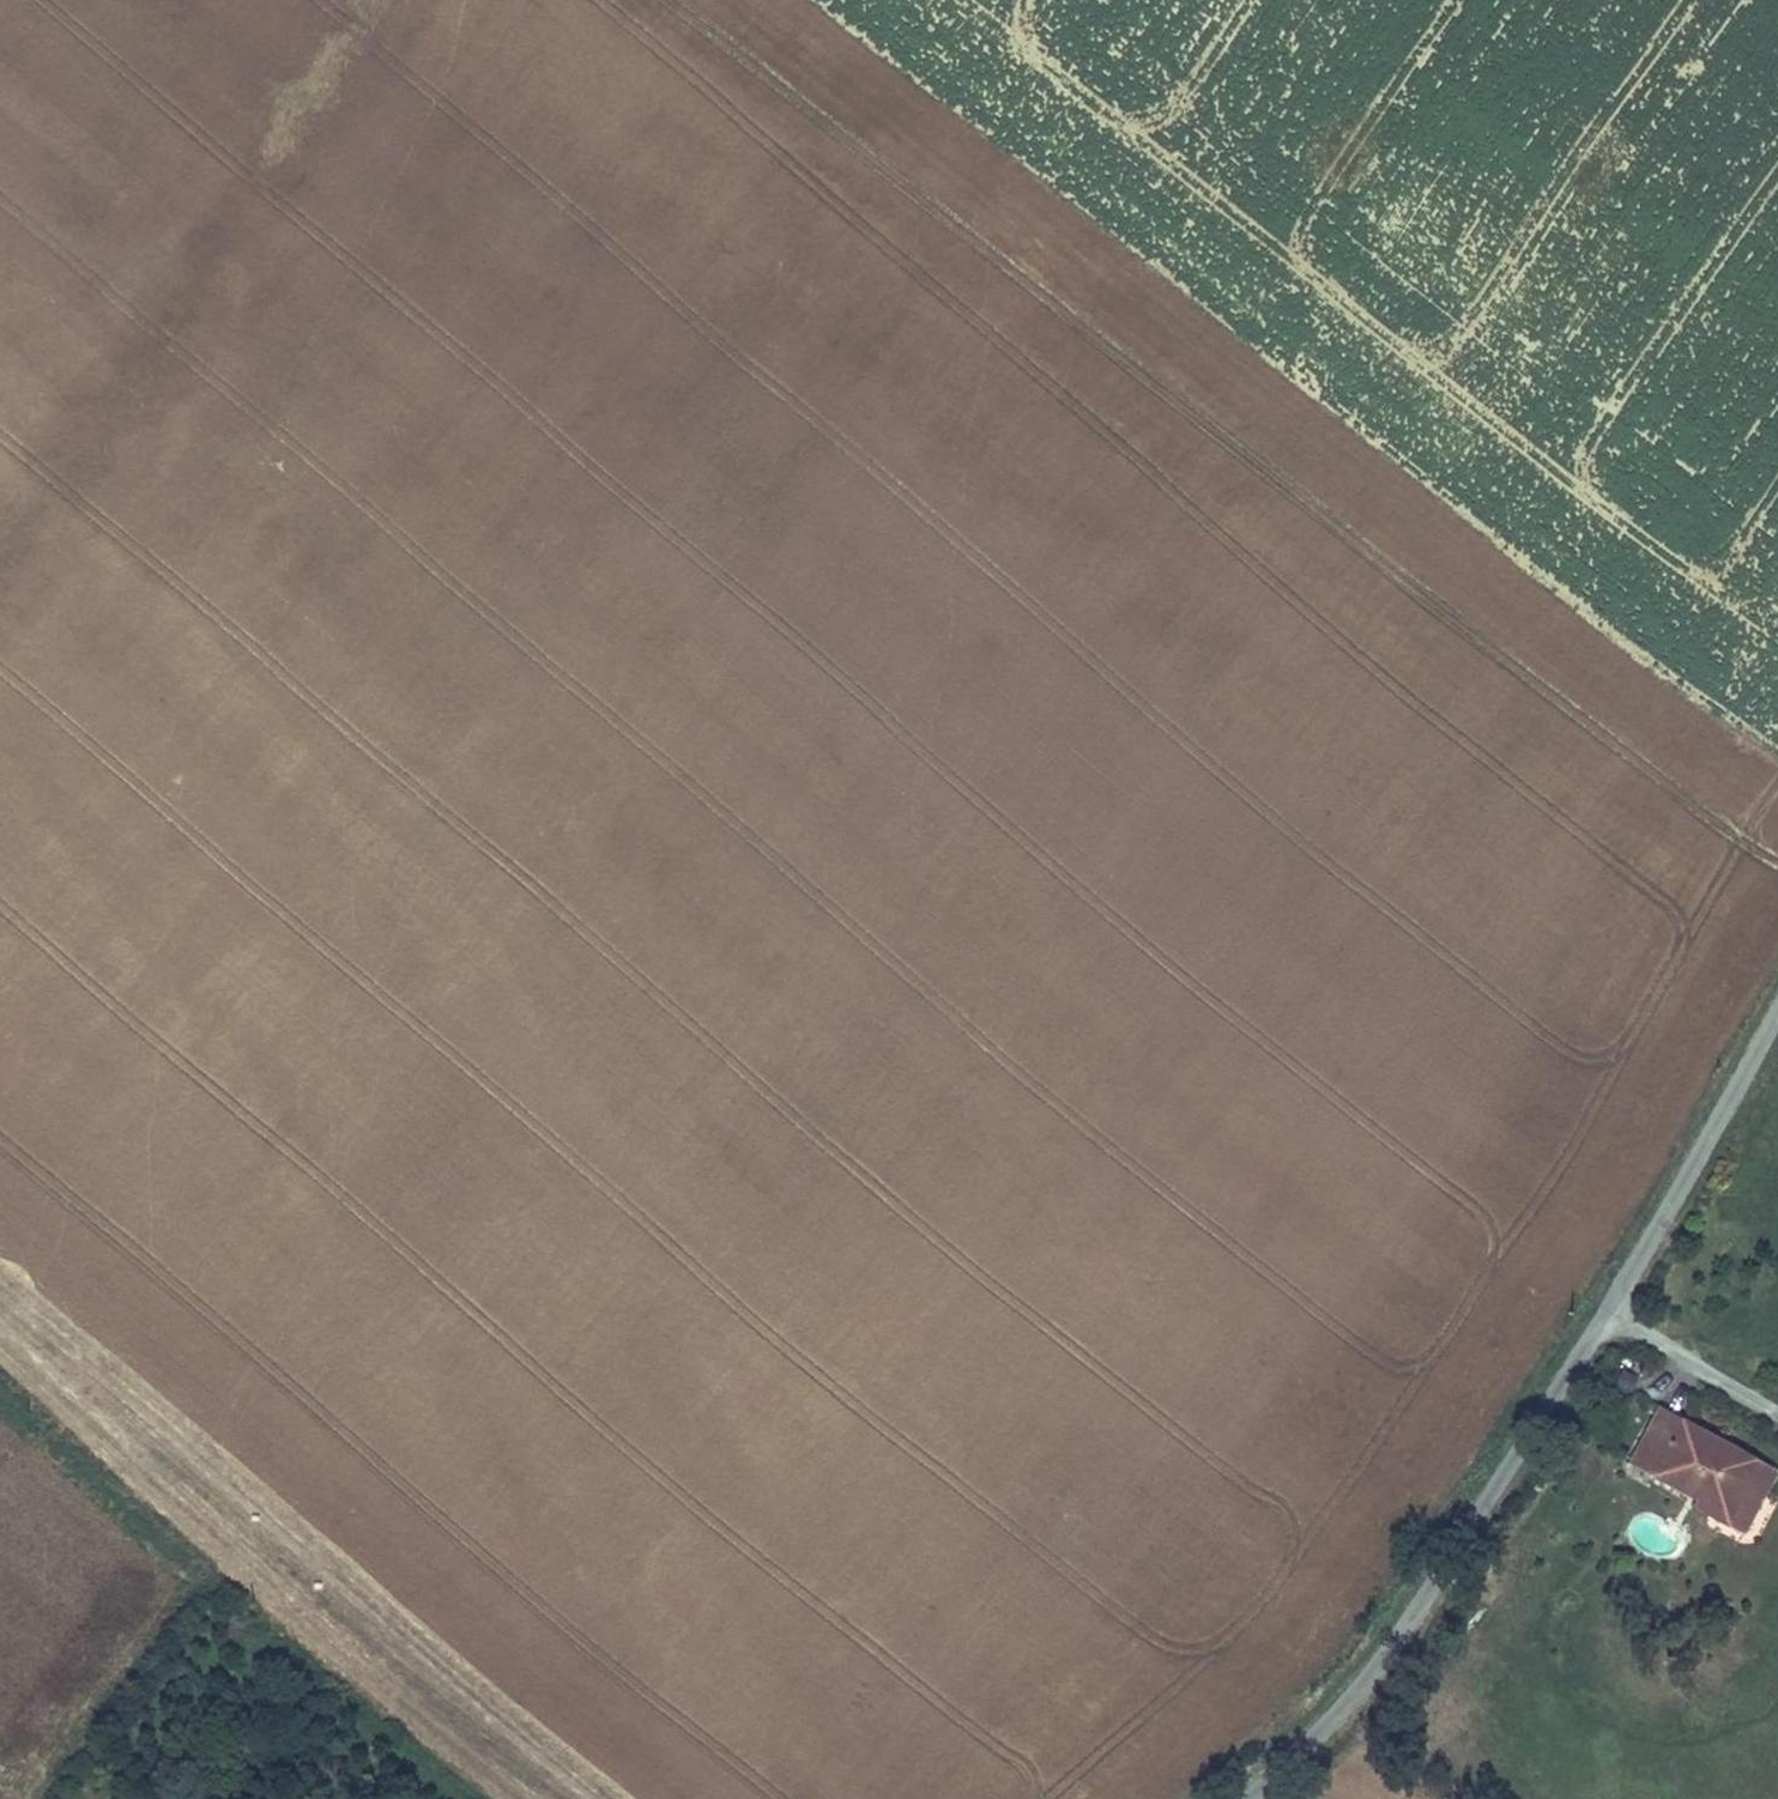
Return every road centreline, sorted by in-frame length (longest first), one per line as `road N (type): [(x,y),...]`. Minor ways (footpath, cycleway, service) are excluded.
road 1 (unclassified): [(1244,1798),(1398,1633),(1609,1302)]
road 2 (unclassified): [(1609,1302),(1777,1006)]
road 3 (unclassified): [(1609,1302),(1777,1414)]

